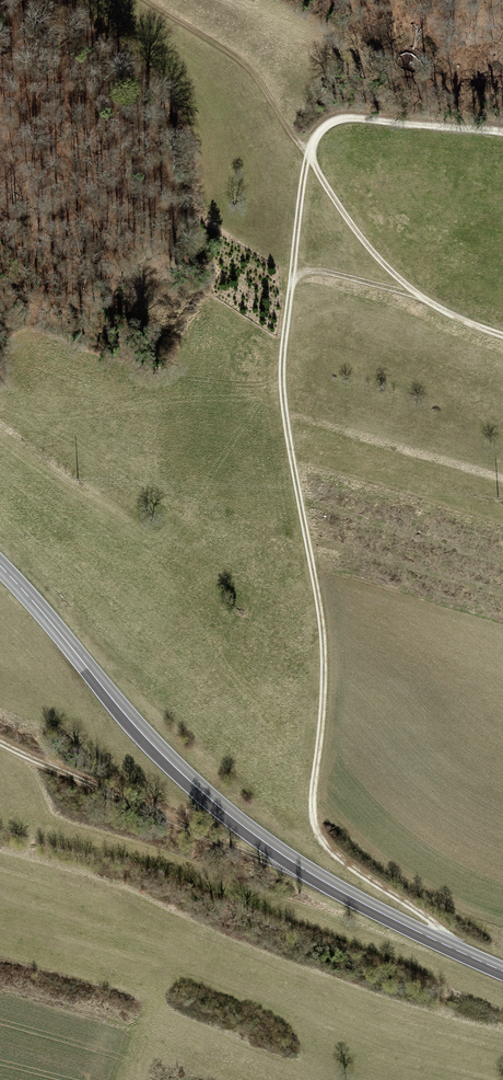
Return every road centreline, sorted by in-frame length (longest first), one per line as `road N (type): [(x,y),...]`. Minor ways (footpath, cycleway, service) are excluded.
road 1 (track): [(463,952),(317,833),(311,797),(324,706),(322,630),(282,362),(307,154)]
road 2 (primary): [(0,566),(111,698),(220,807),(320,880),(502,969)]
road 3 (track): [(0,742),(320,880)]
road 4 (track): [(307,154),(355,233),(418,298),(502,337)]
road 5 (track): [(307,154),(234,56),(147,0)]
road 6 (track): [(502,131),(341,117),(319,130),(307,154)]
road 7 (track): [(418,298),(317,270),(292,275)]

